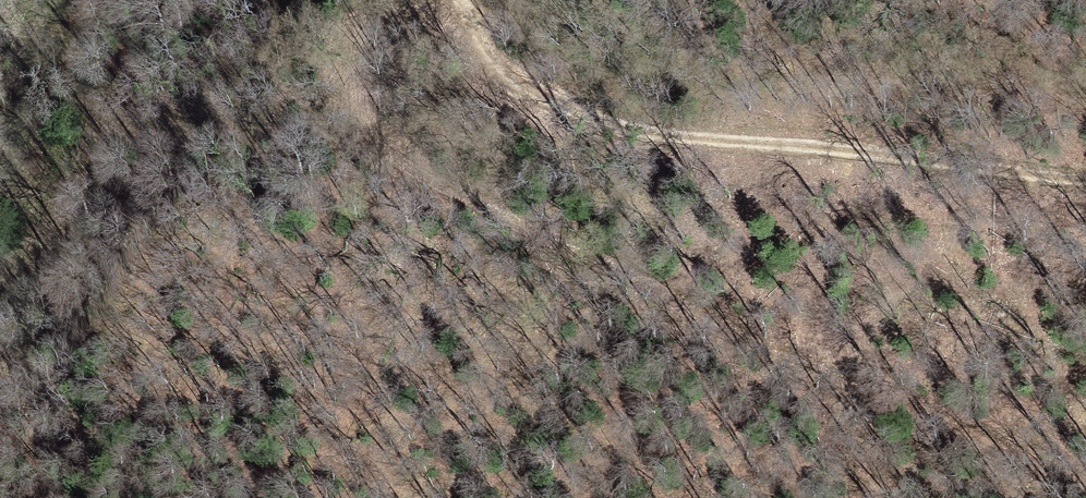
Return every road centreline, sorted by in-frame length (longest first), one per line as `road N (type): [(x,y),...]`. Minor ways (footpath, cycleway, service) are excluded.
road 1 (track): [(406,0),(370,93),(367,127),(392,164),(494,206),(806,366),(1085,480)]
road 2 (track): [(1085,182),(749,144),(582,112),(537,97),(498,68),(452,0)]

